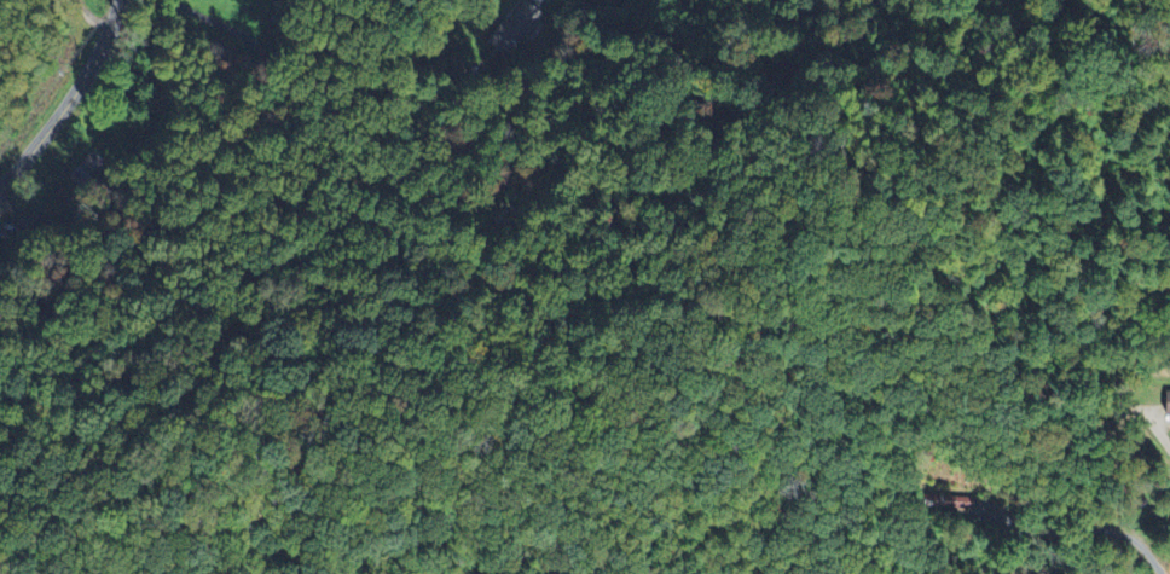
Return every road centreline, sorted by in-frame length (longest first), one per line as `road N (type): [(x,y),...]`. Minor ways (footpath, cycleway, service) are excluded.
road 1 (residential): [(0,188),(54,122),(117,0)]

